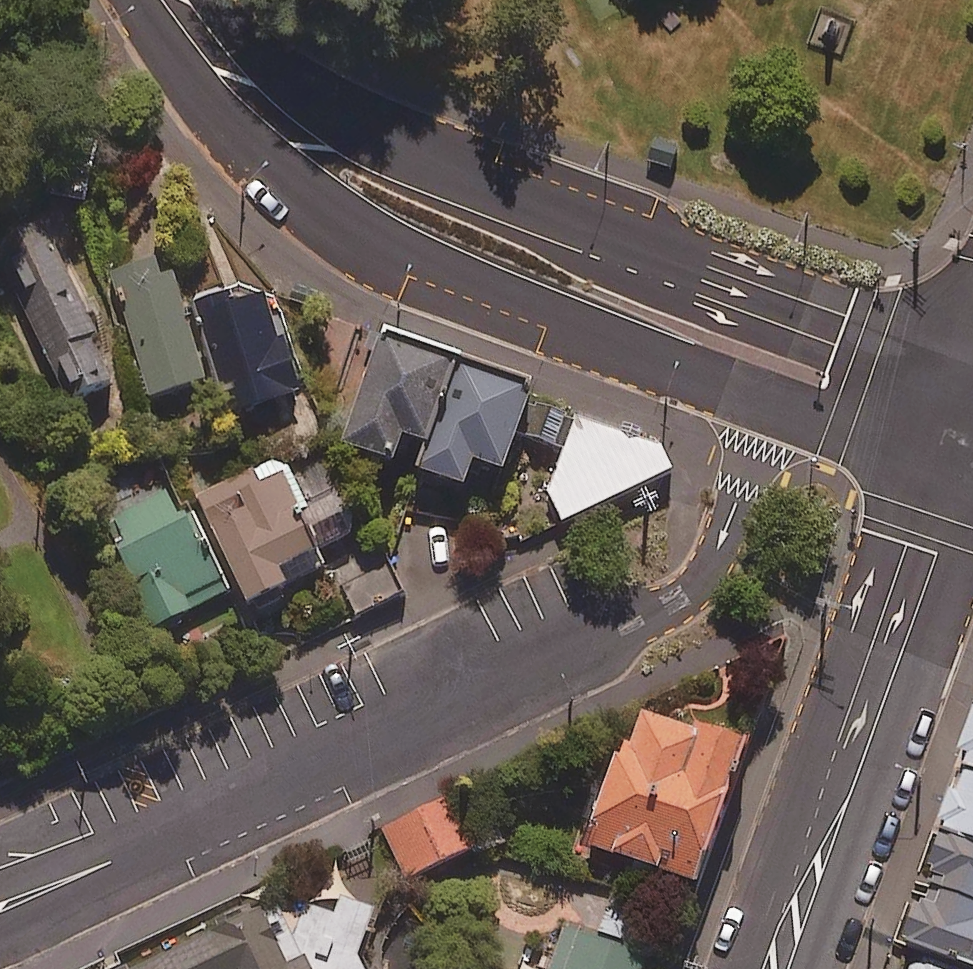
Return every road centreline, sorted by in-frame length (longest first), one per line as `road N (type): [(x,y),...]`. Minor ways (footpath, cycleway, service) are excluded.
road 1 (tertiary): [(178,0),(247,98),(435,222),(792,369)]
road 2 (residential): [(0,916),(653,617)]
road 3 (tertiary): [(947,424),(821,867),(783,968)]
road 4 (residential): [(792,369),(695,592),(653,617)]
road 5 (tertiary): [(792,369),(947,424)]

